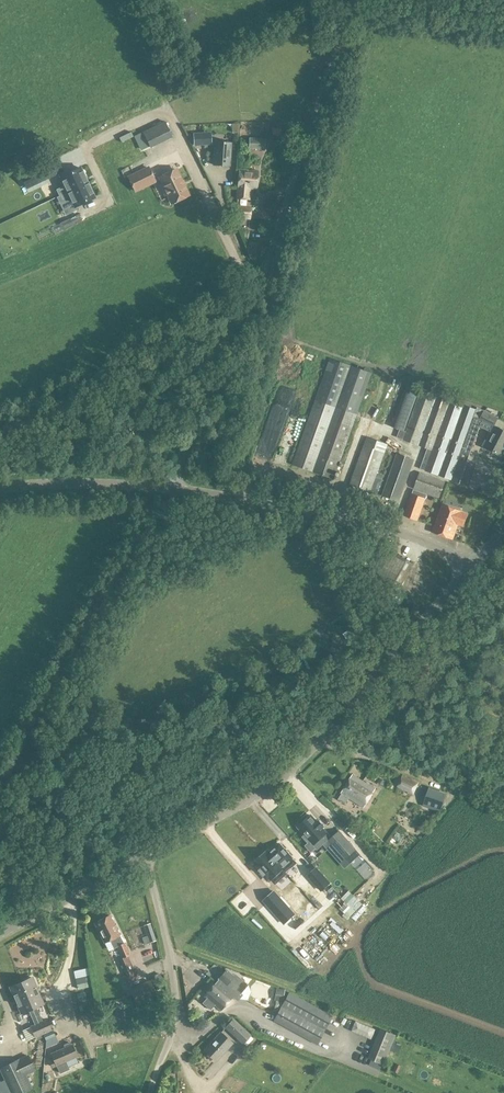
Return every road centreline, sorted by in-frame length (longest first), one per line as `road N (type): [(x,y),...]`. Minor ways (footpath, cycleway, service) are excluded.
road 1 (unclassified): [(142,856),(269,786),(471,567)]
road 2 (unclassified): [(171,488),(205,380),(265,264),(308,130)]
road 3 (unclassified): [(171,488),(386,528),(432,542),(471,567)]
road 4 (unclassified): [(148,1092),(177,1007),(142,856)]
road 5 (unclassified): [(0,489),(171,488)]
road 6 (unclassified): [(0,931),(142,856)]
road 7 (track): [(308,130),(359,0)]

